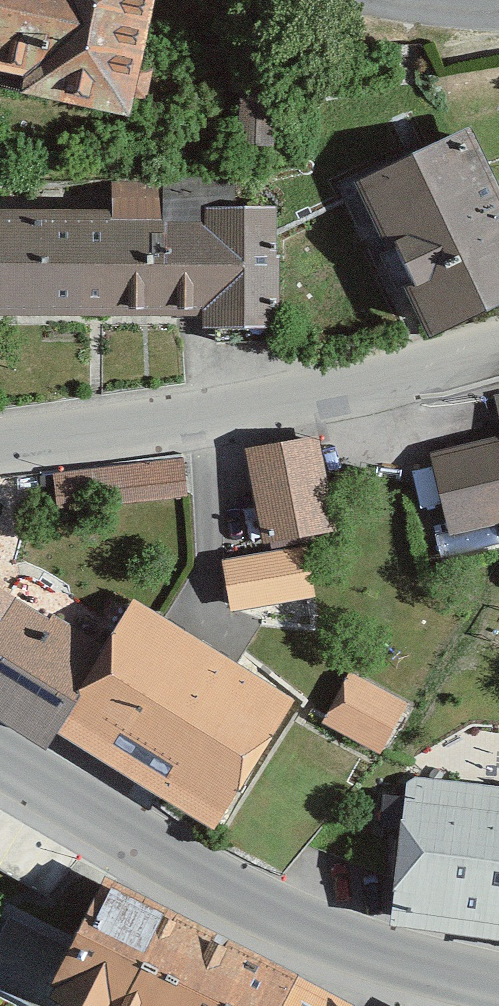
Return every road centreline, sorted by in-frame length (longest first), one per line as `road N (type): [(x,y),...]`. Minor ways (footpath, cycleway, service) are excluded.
road 1 (secondary): [(498,985),(307,924),(0,752)]
road 2 (residential): [(498,346),(280,396),(0,436)]
road 3 (residential): [(498,11),(370,0)]

